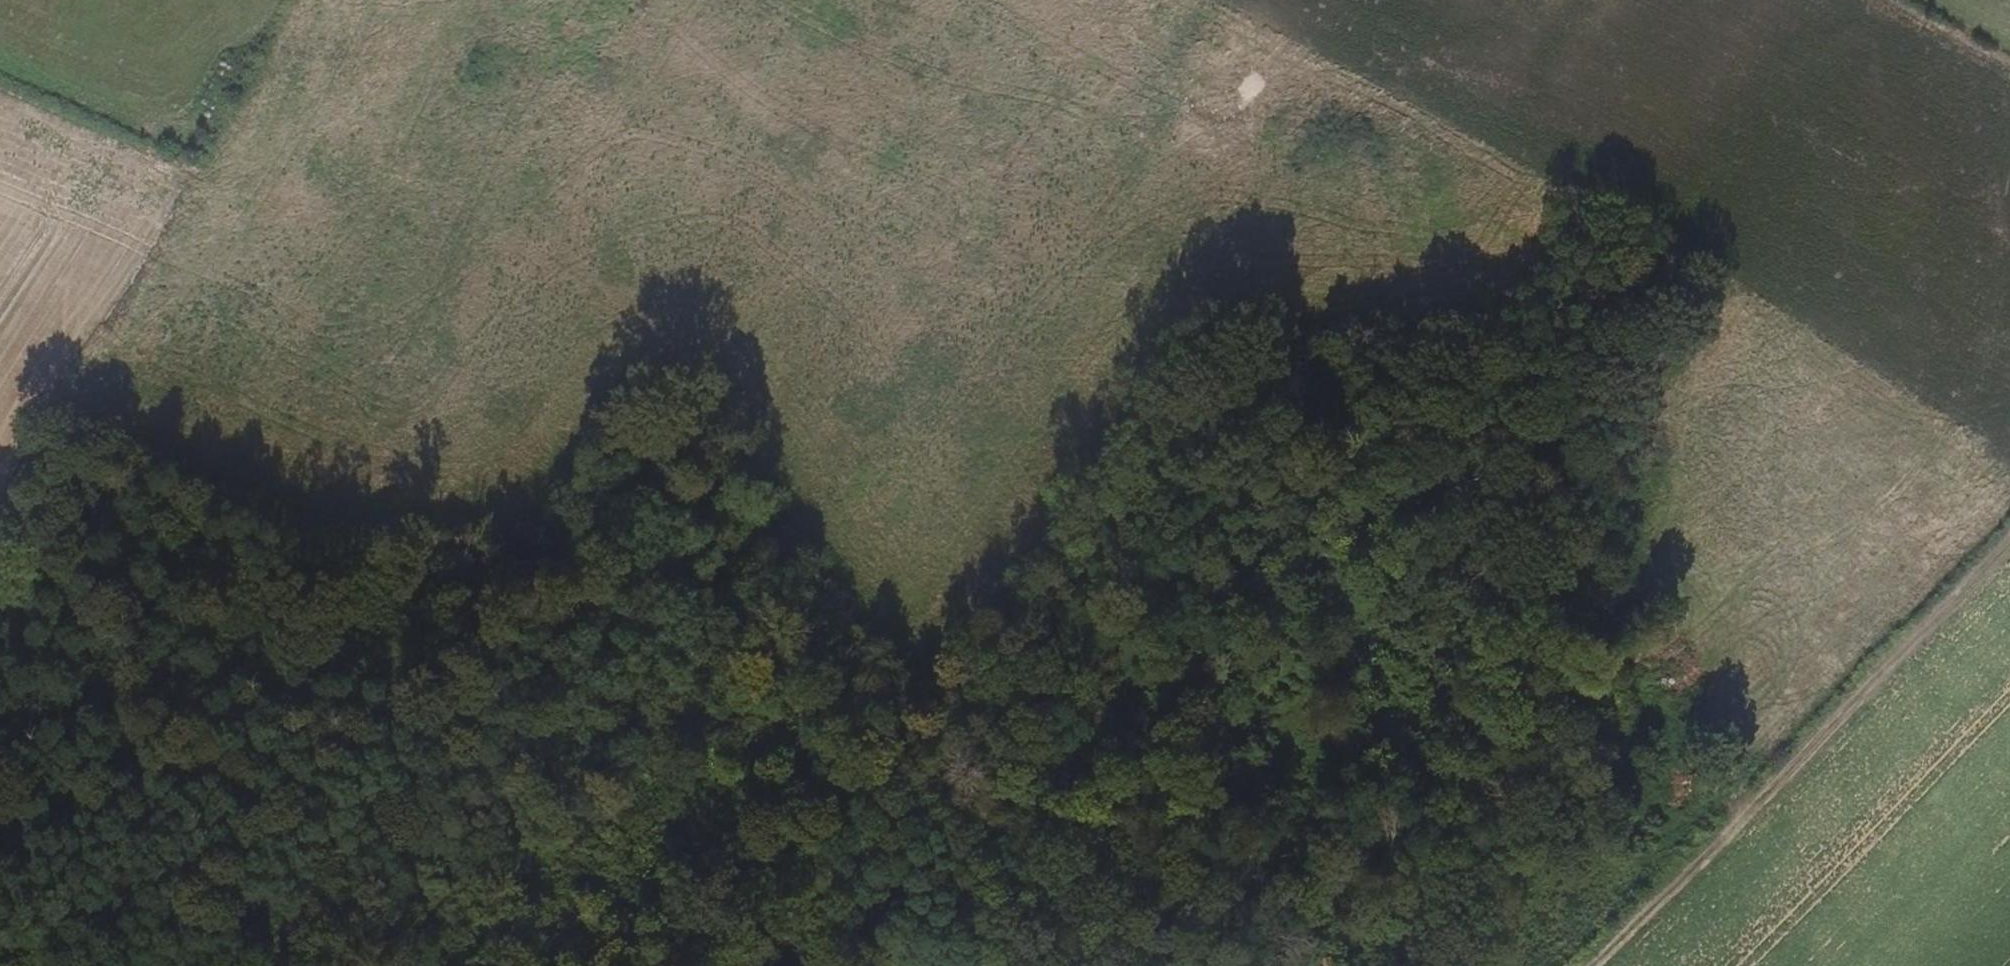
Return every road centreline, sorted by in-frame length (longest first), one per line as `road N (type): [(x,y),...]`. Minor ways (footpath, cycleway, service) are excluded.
road 1 (track): [(2009,533),(1580,965)]

